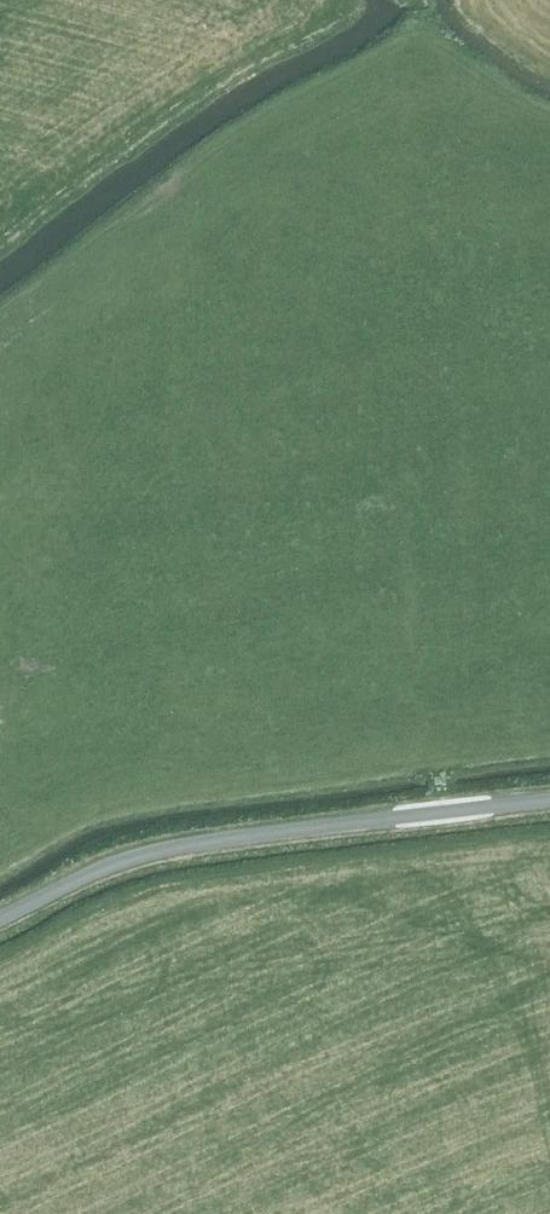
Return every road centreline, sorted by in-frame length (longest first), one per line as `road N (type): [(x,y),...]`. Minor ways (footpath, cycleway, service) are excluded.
road 1 (unclassified): [(0,921),(113,861),(169,844),(549,800)]

